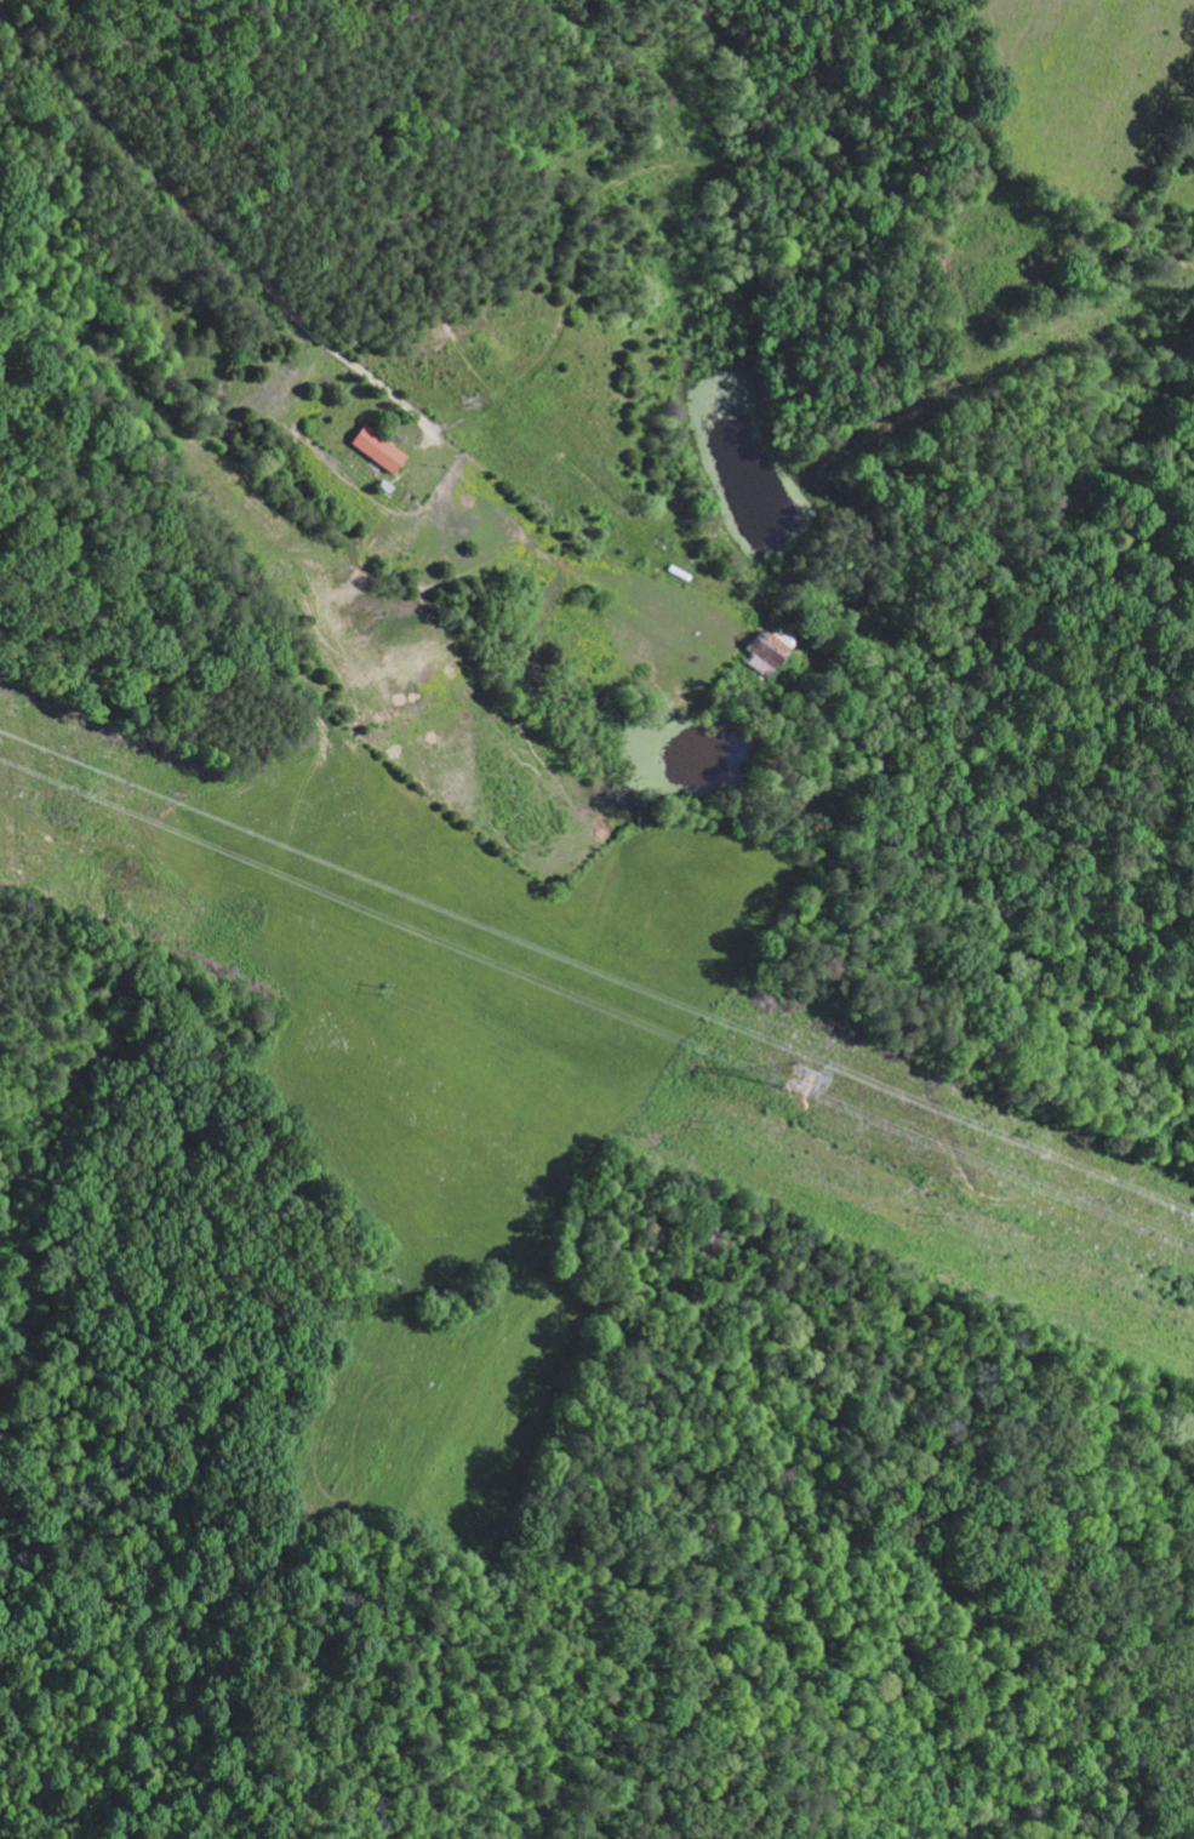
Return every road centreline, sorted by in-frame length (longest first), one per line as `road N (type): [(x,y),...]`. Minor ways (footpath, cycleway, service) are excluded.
road 1 (residential): [(429,434),(412,410),(179,205),(0,7)]

